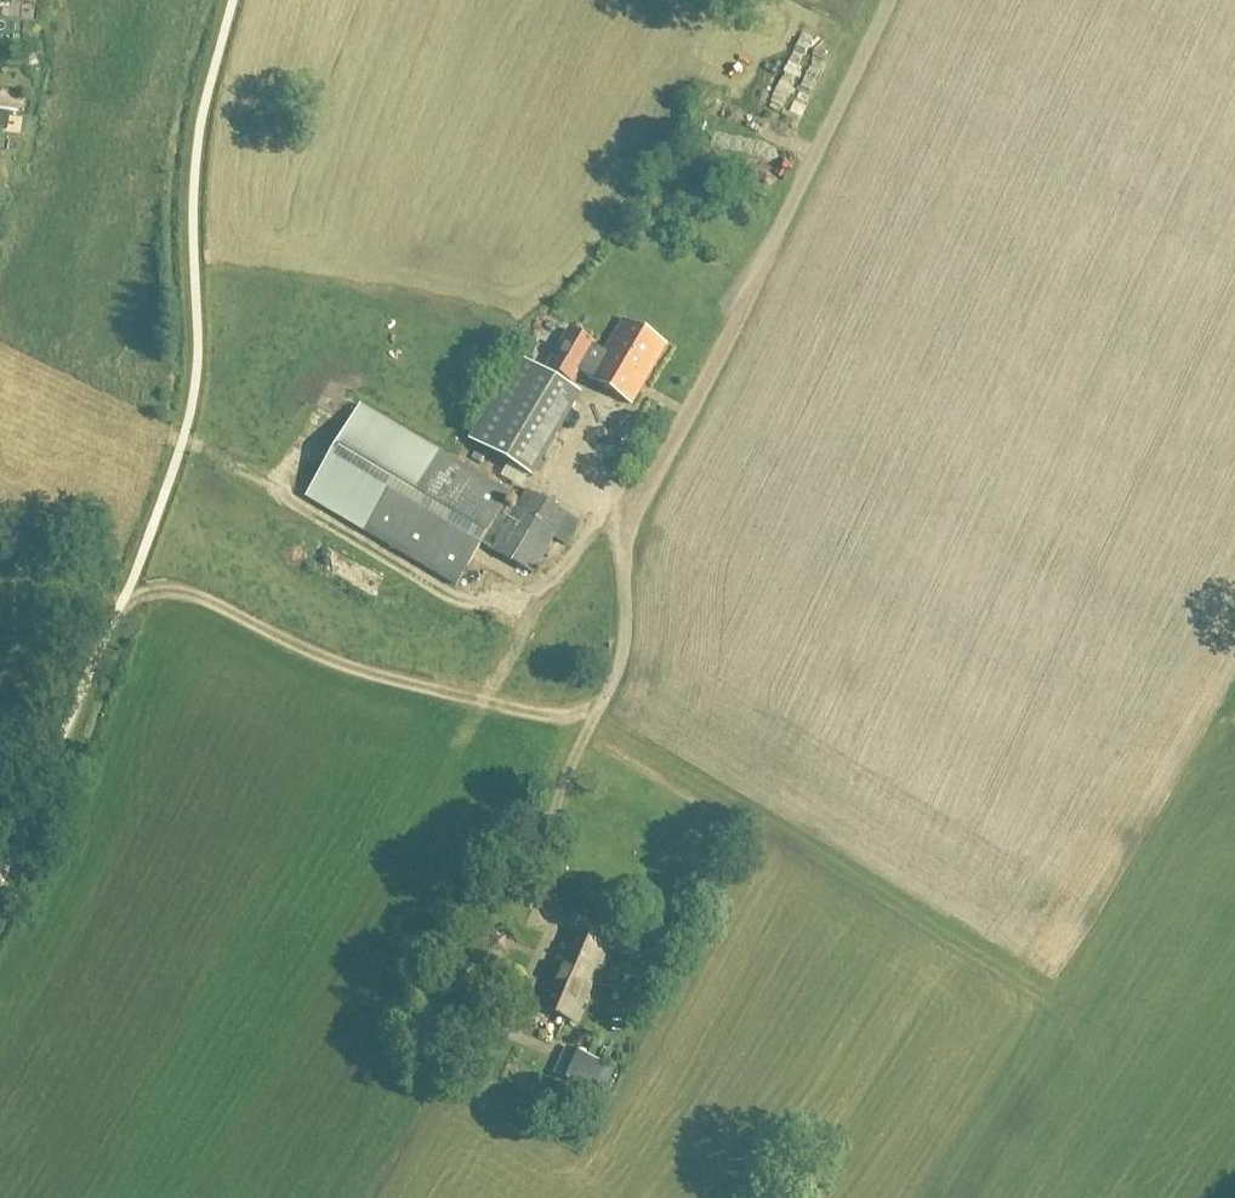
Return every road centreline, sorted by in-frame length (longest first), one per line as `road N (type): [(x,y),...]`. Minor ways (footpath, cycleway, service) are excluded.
road 1 (unclassified): [(512,1020),(554,913),(554,804),(619,665),(622,577),(608,507),(617,479),(642,429),(775,239),(901,0)]

